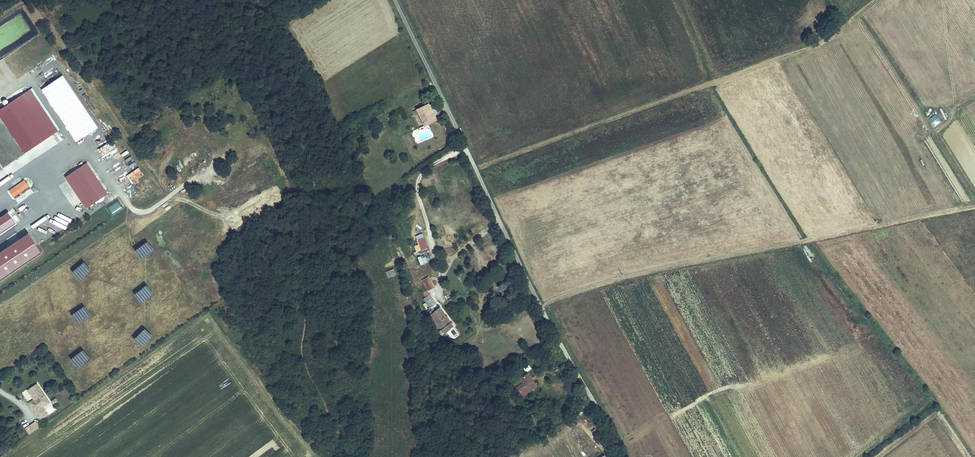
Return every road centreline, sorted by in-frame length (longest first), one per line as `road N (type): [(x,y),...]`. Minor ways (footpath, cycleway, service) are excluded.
road 1 (unclassified): [(395,0),(619,456)]
road 2 (track): [(542,308),(641,274),(974,208)]
road 3 (track): [(476,170),(806,49),(876,0)]

